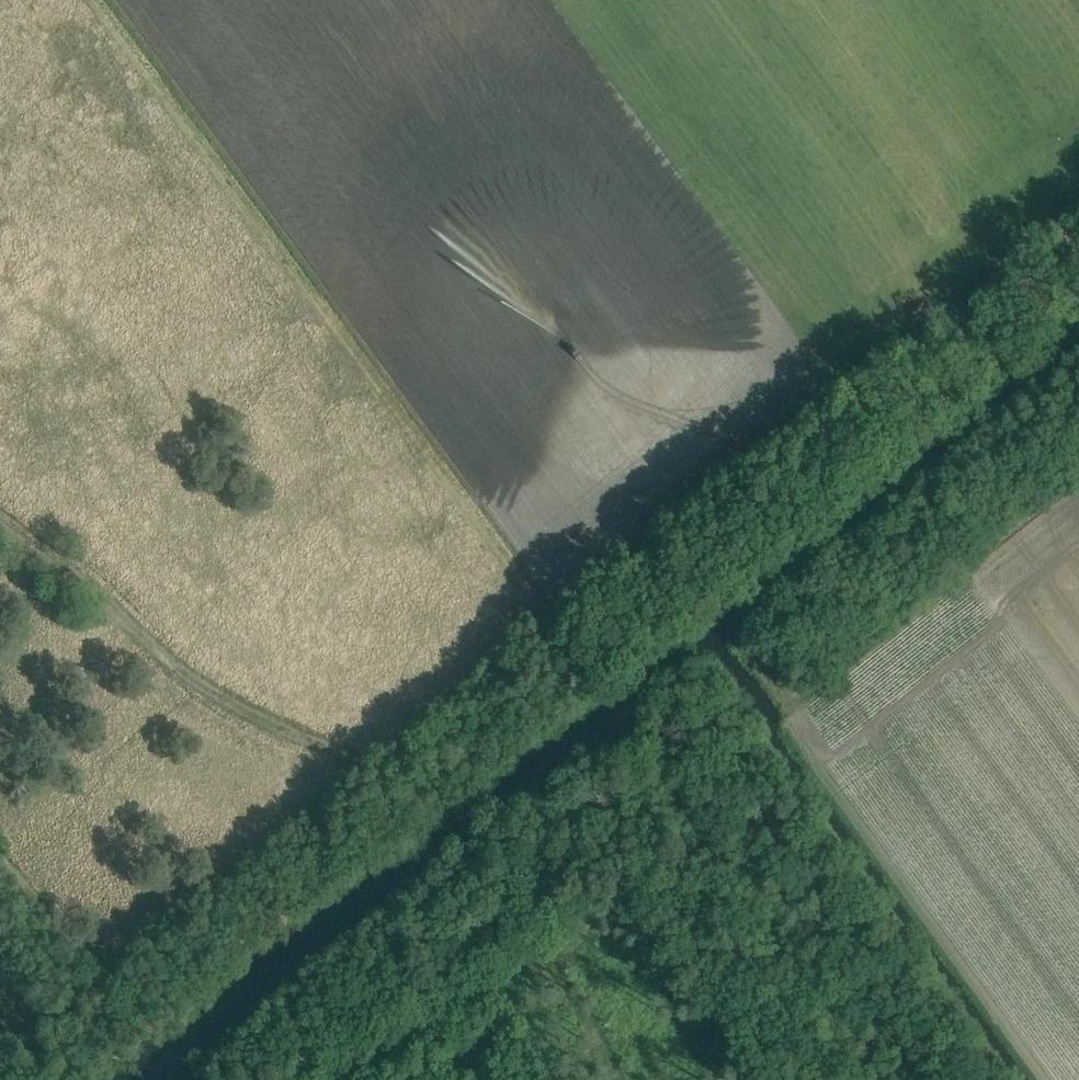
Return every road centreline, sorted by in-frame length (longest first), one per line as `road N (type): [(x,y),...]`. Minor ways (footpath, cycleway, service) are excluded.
road 1 (track): [(0,519),(203,690),(422,796),(474,854),(596,1035),(617,1079)]

